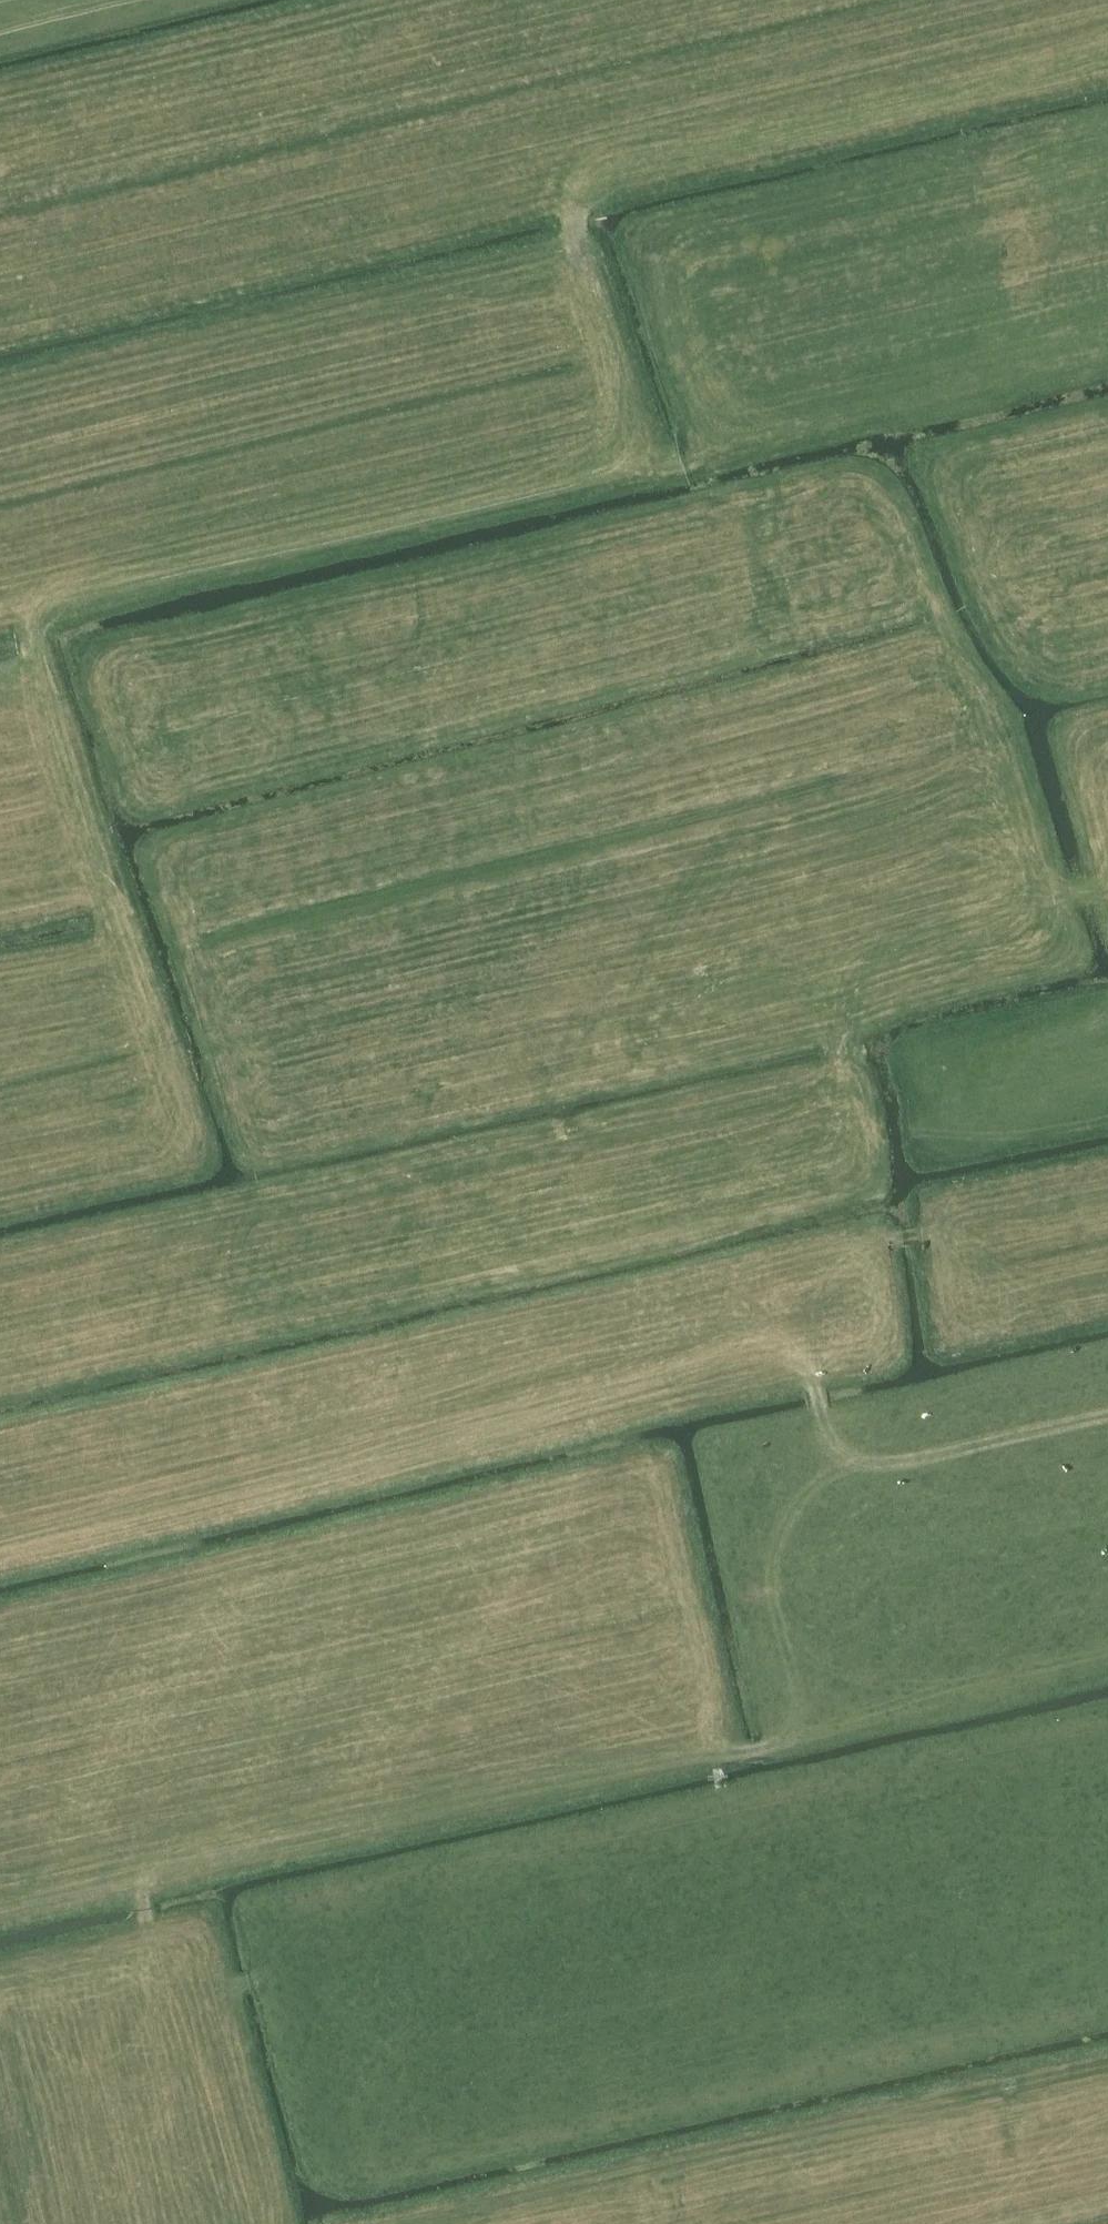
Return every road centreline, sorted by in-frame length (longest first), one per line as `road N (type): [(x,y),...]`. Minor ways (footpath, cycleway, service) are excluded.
road 1 (track): [(716,1758),(0,1899)]
road 2 (track): [(569,1142),(821,1084),(841,1069),(832,981),(854,955),(1107,873)]
road 3 (track): [(1107,1671),(716,1758),(719,1768)]

